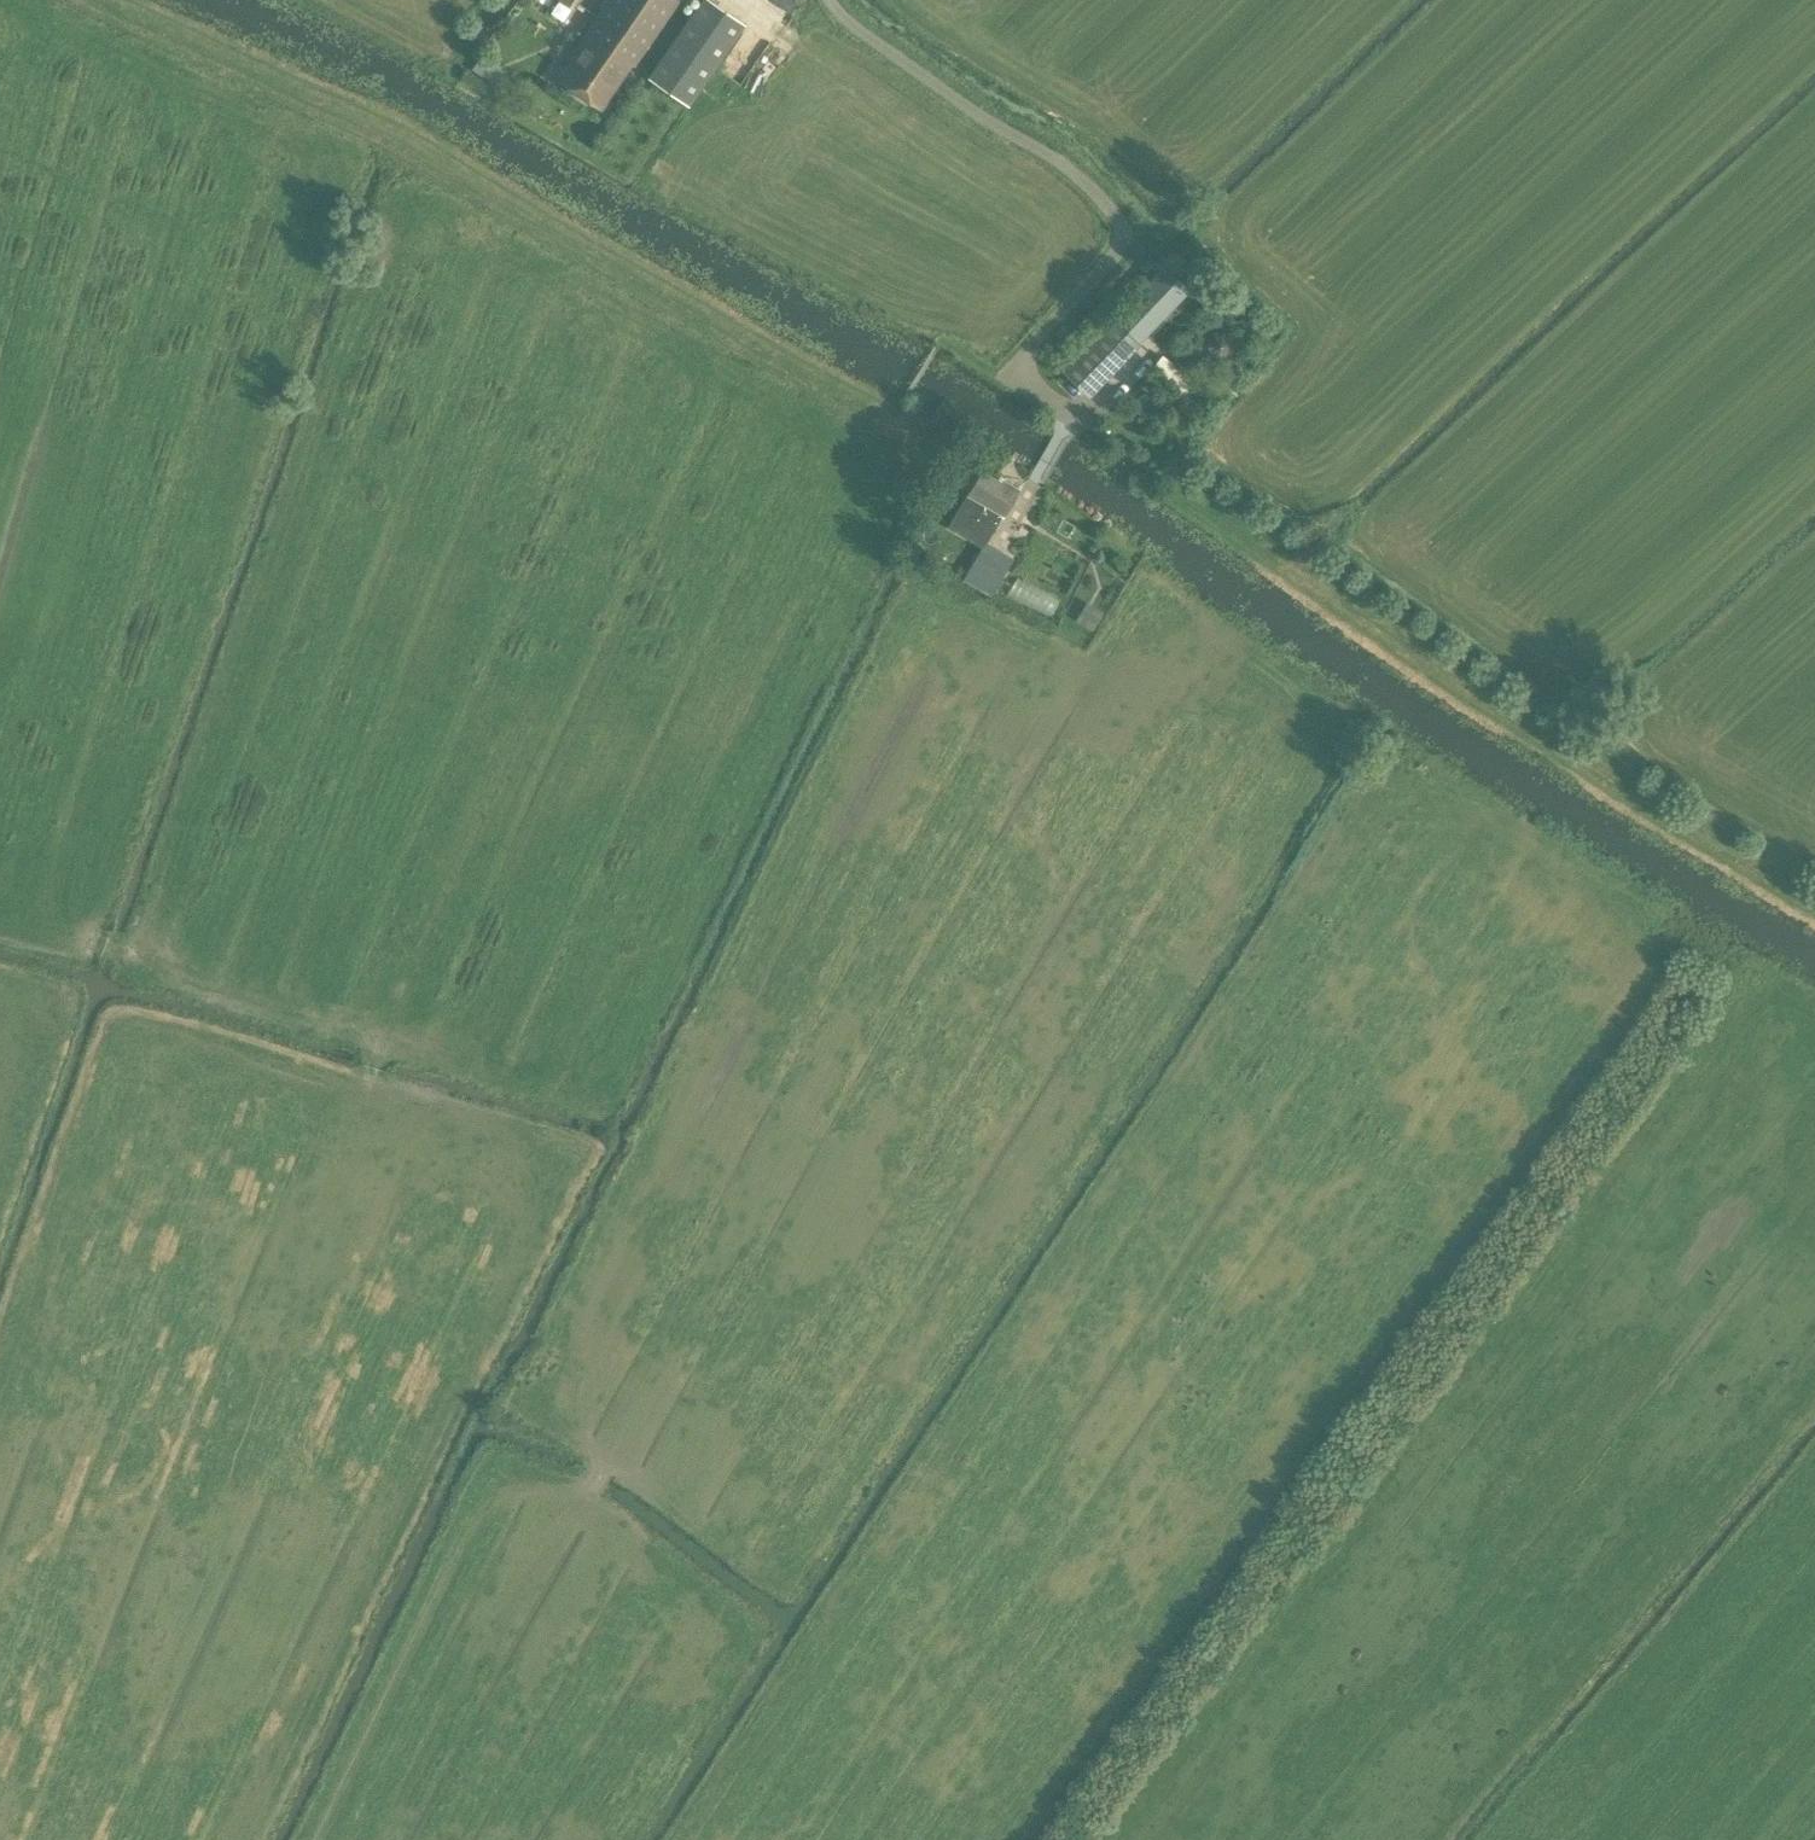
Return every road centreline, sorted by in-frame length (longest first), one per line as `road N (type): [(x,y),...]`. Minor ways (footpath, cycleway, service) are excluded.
road 1 (unclassified): [(1017,369),(1116,253),(1121,224),(1078,176),(858,28),(831,0)]

